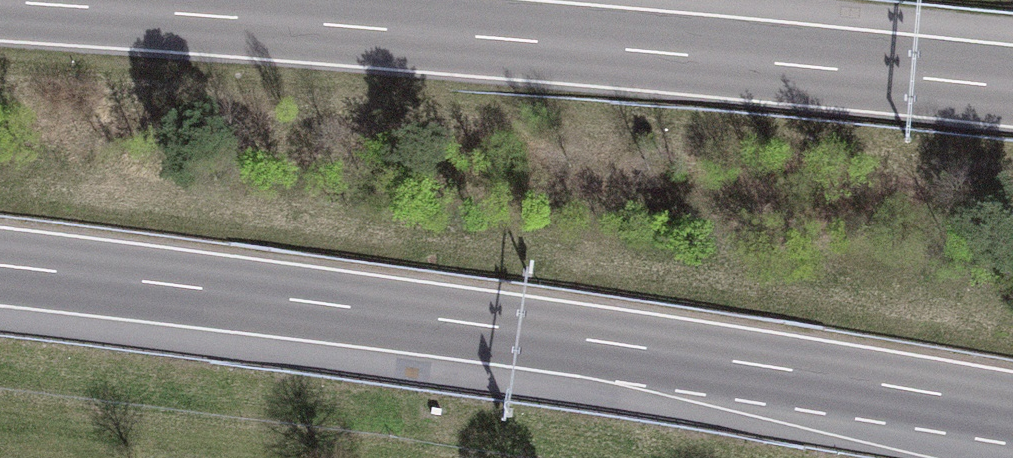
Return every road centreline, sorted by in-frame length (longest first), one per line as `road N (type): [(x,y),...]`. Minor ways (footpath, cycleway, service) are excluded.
road 1 (motorway): [(0,267),(398,315),(1012,408)]
road 2 (motorway): [(1012,86),(0,0)]

